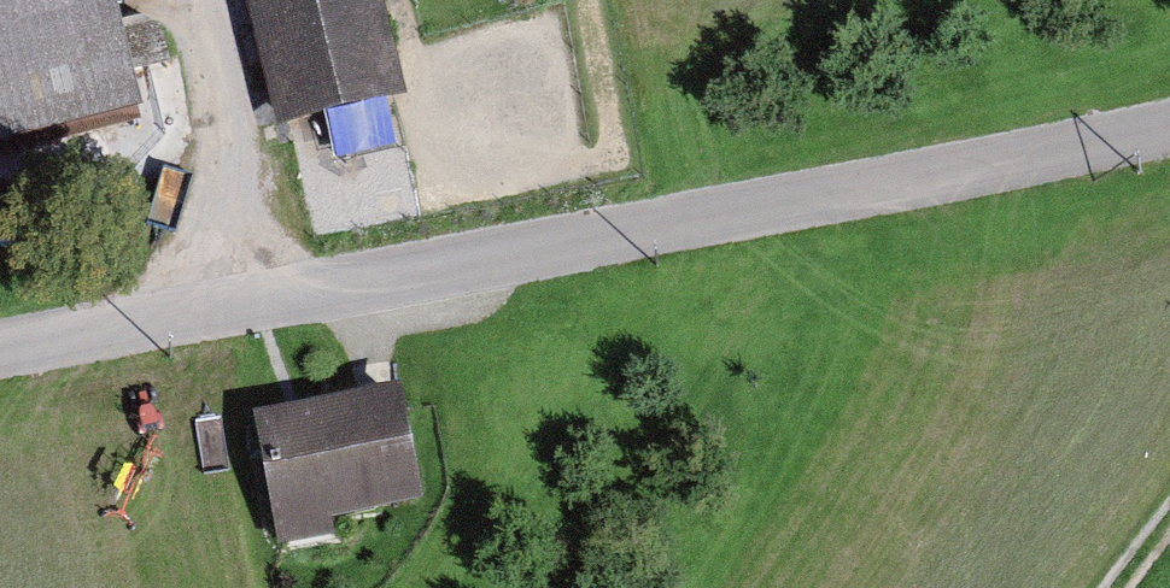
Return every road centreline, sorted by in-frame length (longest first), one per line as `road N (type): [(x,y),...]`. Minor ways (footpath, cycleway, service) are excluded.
road 1 (residential): [(1169,129),(0,355)]
road 2 (track): [(194,0),(212,70),(236,312)]

